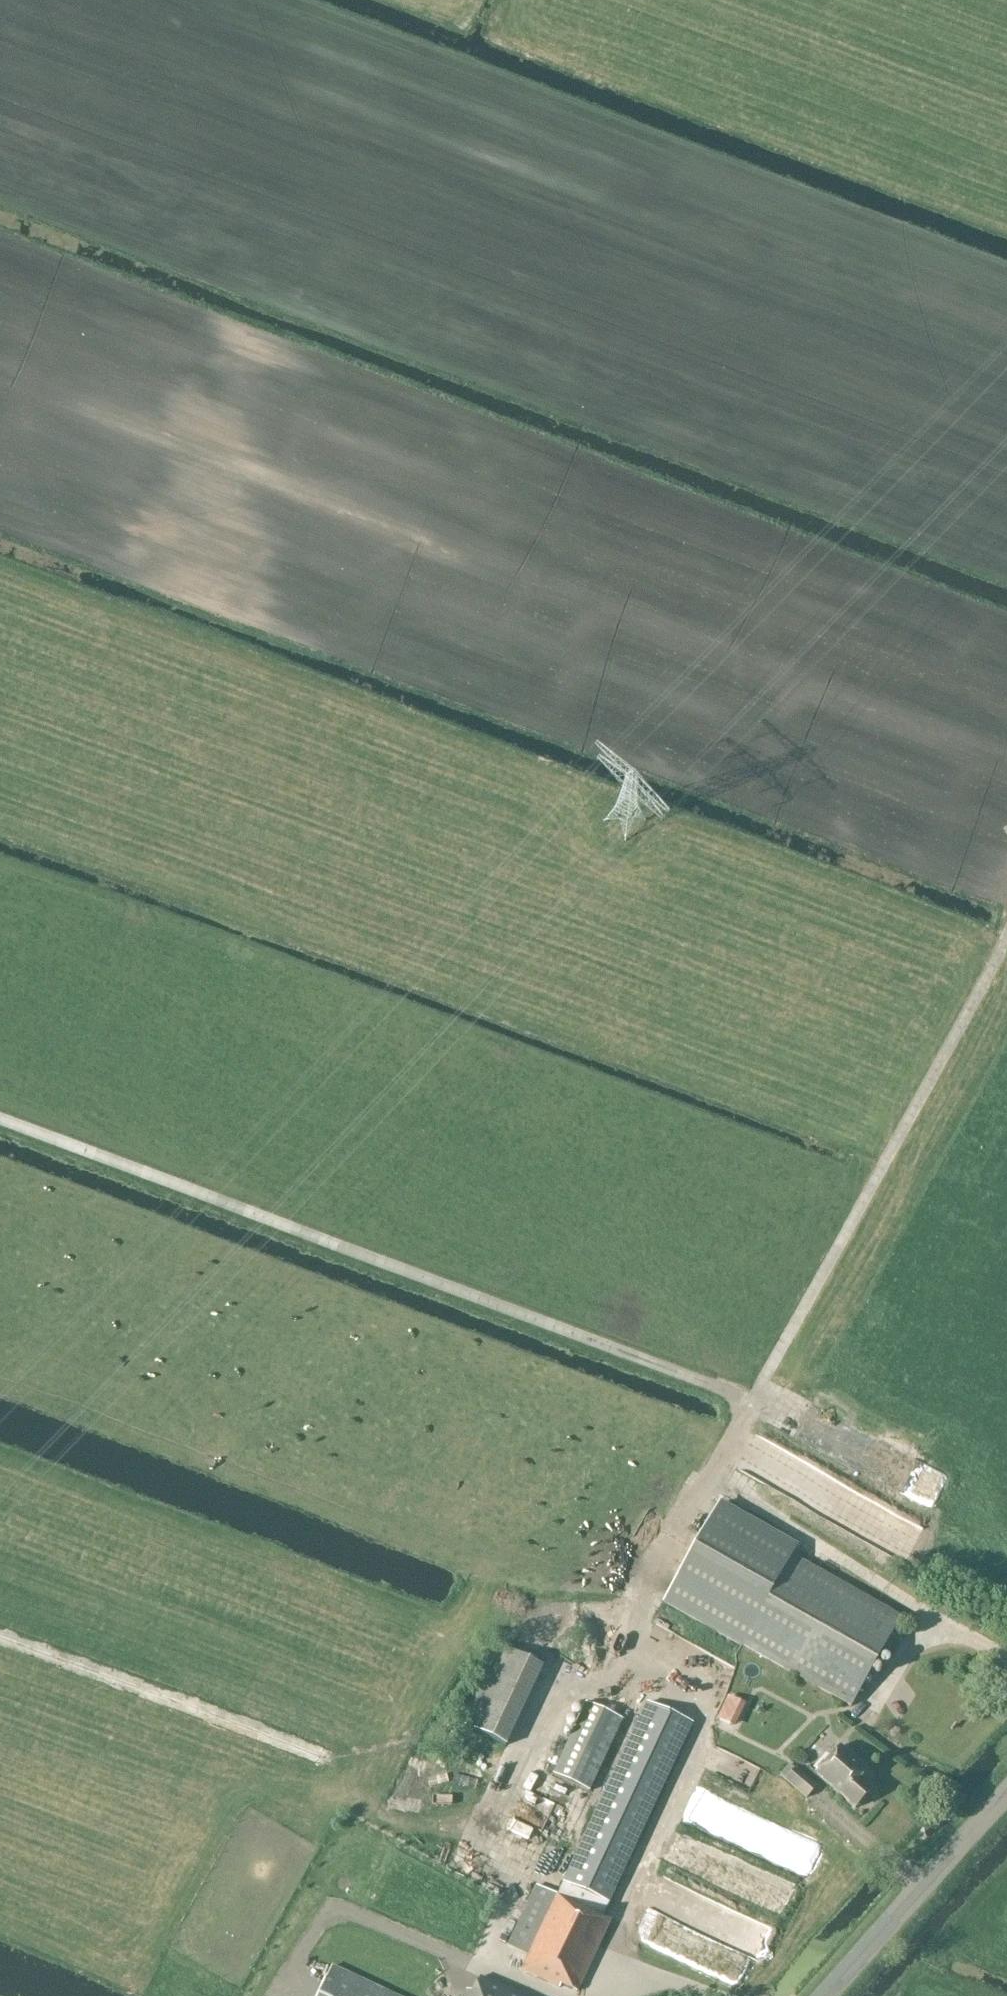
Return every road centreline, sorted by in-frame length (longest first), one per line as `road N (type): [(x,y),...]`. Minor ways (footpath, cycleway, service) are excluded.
road 1 (tertiary): [(825,1995),(1006,1795)]

